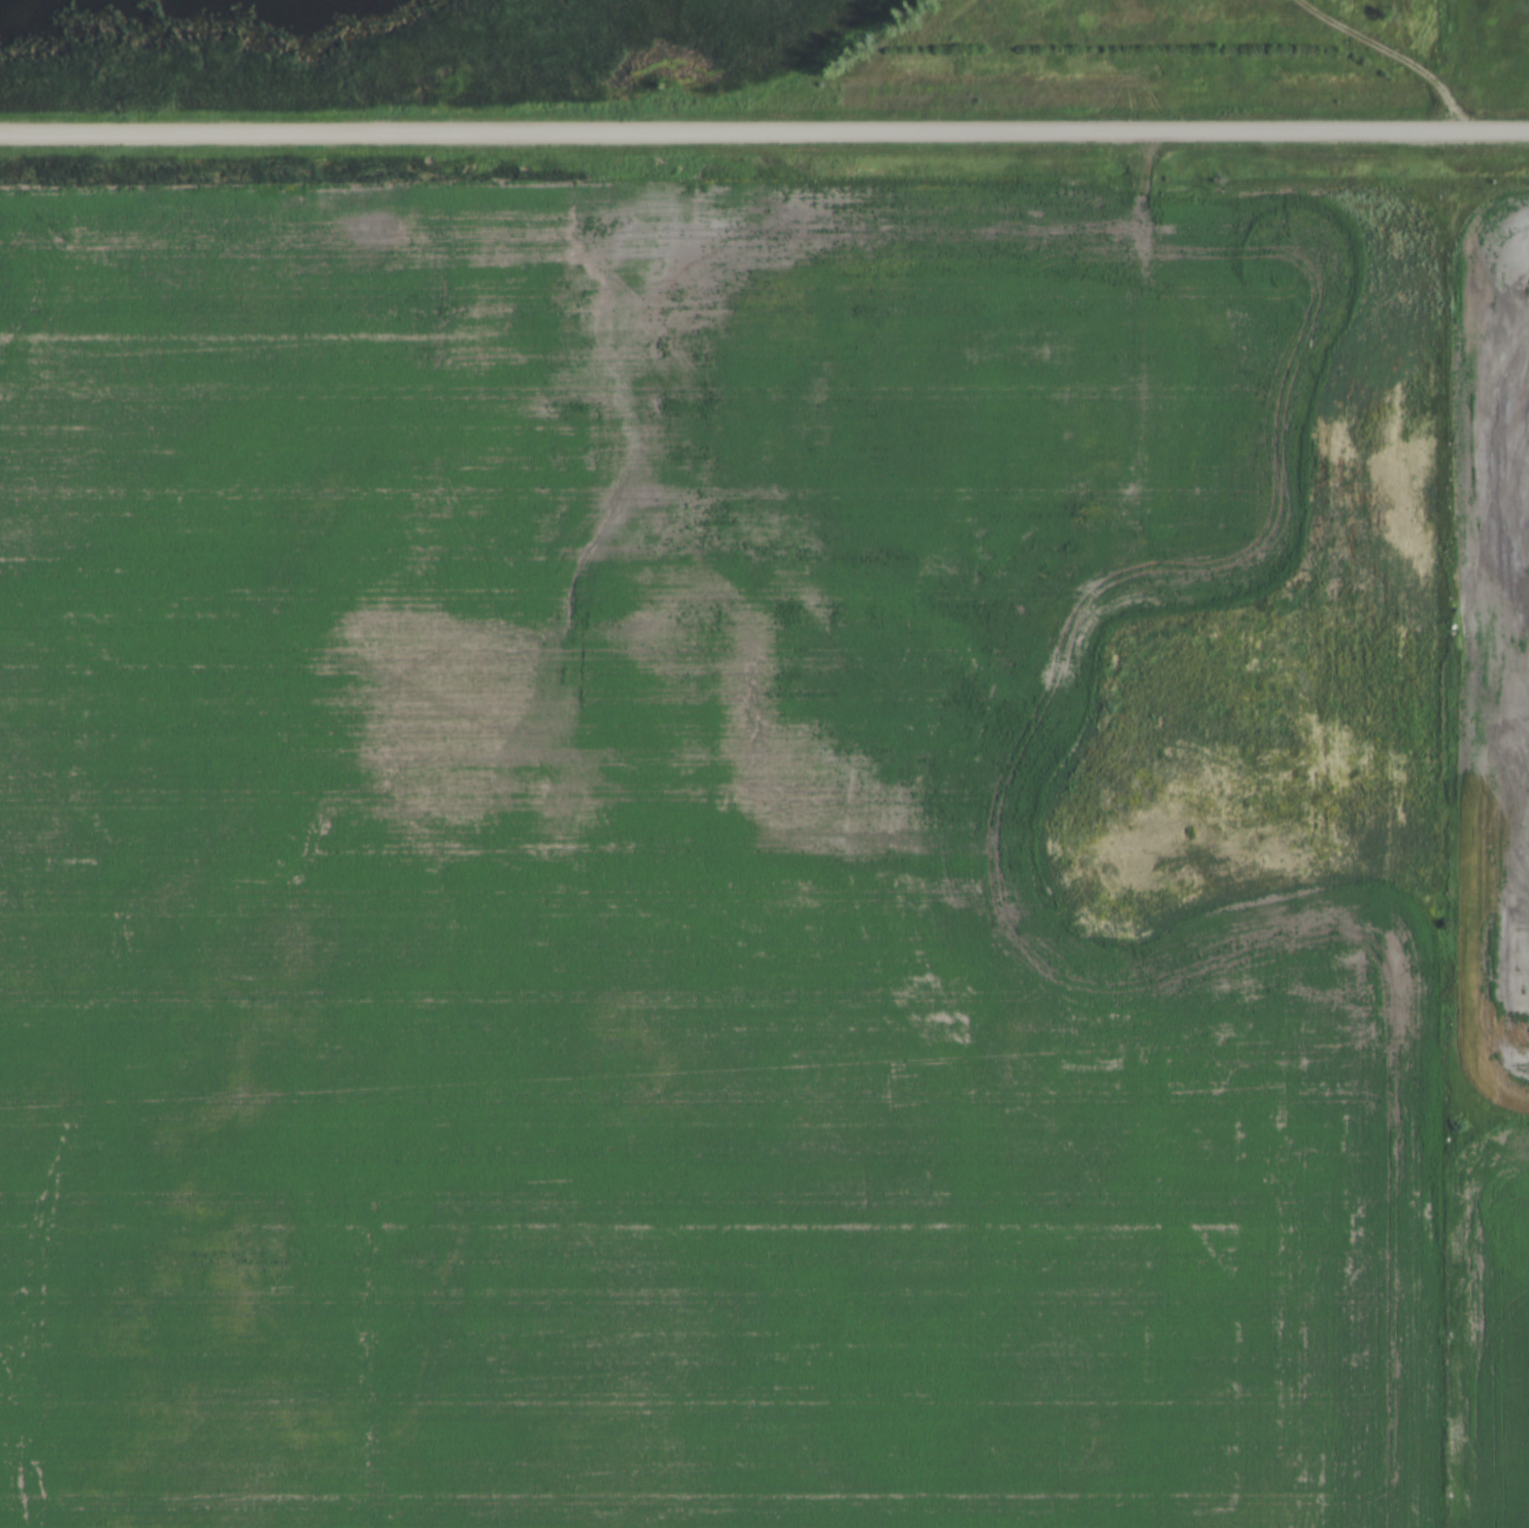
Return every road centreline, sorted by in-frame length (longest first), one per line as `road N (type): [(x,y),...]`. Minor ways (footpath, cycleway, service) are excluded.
road 1 (residential): [(0,135),(1528,133)]
road 2 (track): [(1457,133),(1445,91),(1429,75),(1300,0)]

